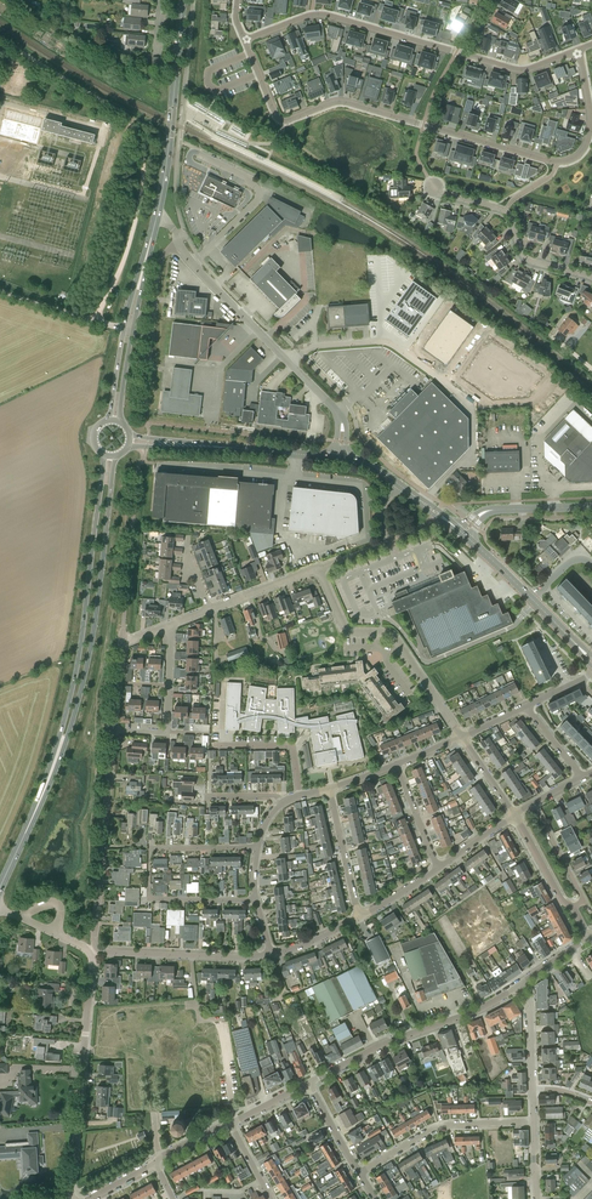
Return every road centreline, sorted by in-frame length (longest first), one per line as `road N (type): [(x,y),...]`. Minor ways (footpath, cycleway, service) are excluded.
road 1 (residential): [(272,956),(107,952),(95,942),(115,731)]
road 2 (residential): [(245,40),(284,122),(346,103),(557,164)]
road 3 (primary): [(41,799),(68,737),(93,644),(116,456)]
road 4 (primary): [(105,455),(74,684),(41,799)]
road 5 (residential): [(245,40),(324,14),(518,70),(578,50)]
road 6 (primary): [(128,331),(167,165),(184,0)]
road 7 (residential): [(71,1198),(93,952),(57,934)]
road 8 (residential): [(254,899),(155,899),(148,895),(148,861),(160,846),(256,846)]
road 9 (residential): [(308,1080),(391,1039),(470,1014),(518,985)]
road 10 (track): [(100,317),(144,182),(134,125)]
road 11 (residential): [(360,1172),(435,1129),(533,1122)]
road 12 (residential): [(453,390),(388,343),(305,348),(290,362)]
road 13 (residential): [(145,407),(156,281),(164,254),(178,242)]
road 14 (track): [(134,125),(3,39)]
road 15 (tertiary): [(463,534),(375,468),(340,458)]
road 16 (tertiary): [(340,458),(197,446)]
road 17 (residential): [(115,731),(123,645),(173,625)]
road 18 (unclassified): [(290,362),(192,263)]
road 19 (residential): [(463,534),(491,510),(591,506)]
road 20 (unclassified): [(128,331),(0,290)]
road 21 (residential): [(360,917),(329,788)]
road 22 (residential): [(578,50),(590,134),(583,151),(557,164)]
road 23 (residential): [(301,795),(293,745),(214,745)]
road 24 (residential): [(572,909),(583,897),(534,804)]
road 25 (residential): [(591,277),(523,256),(506,210)]

